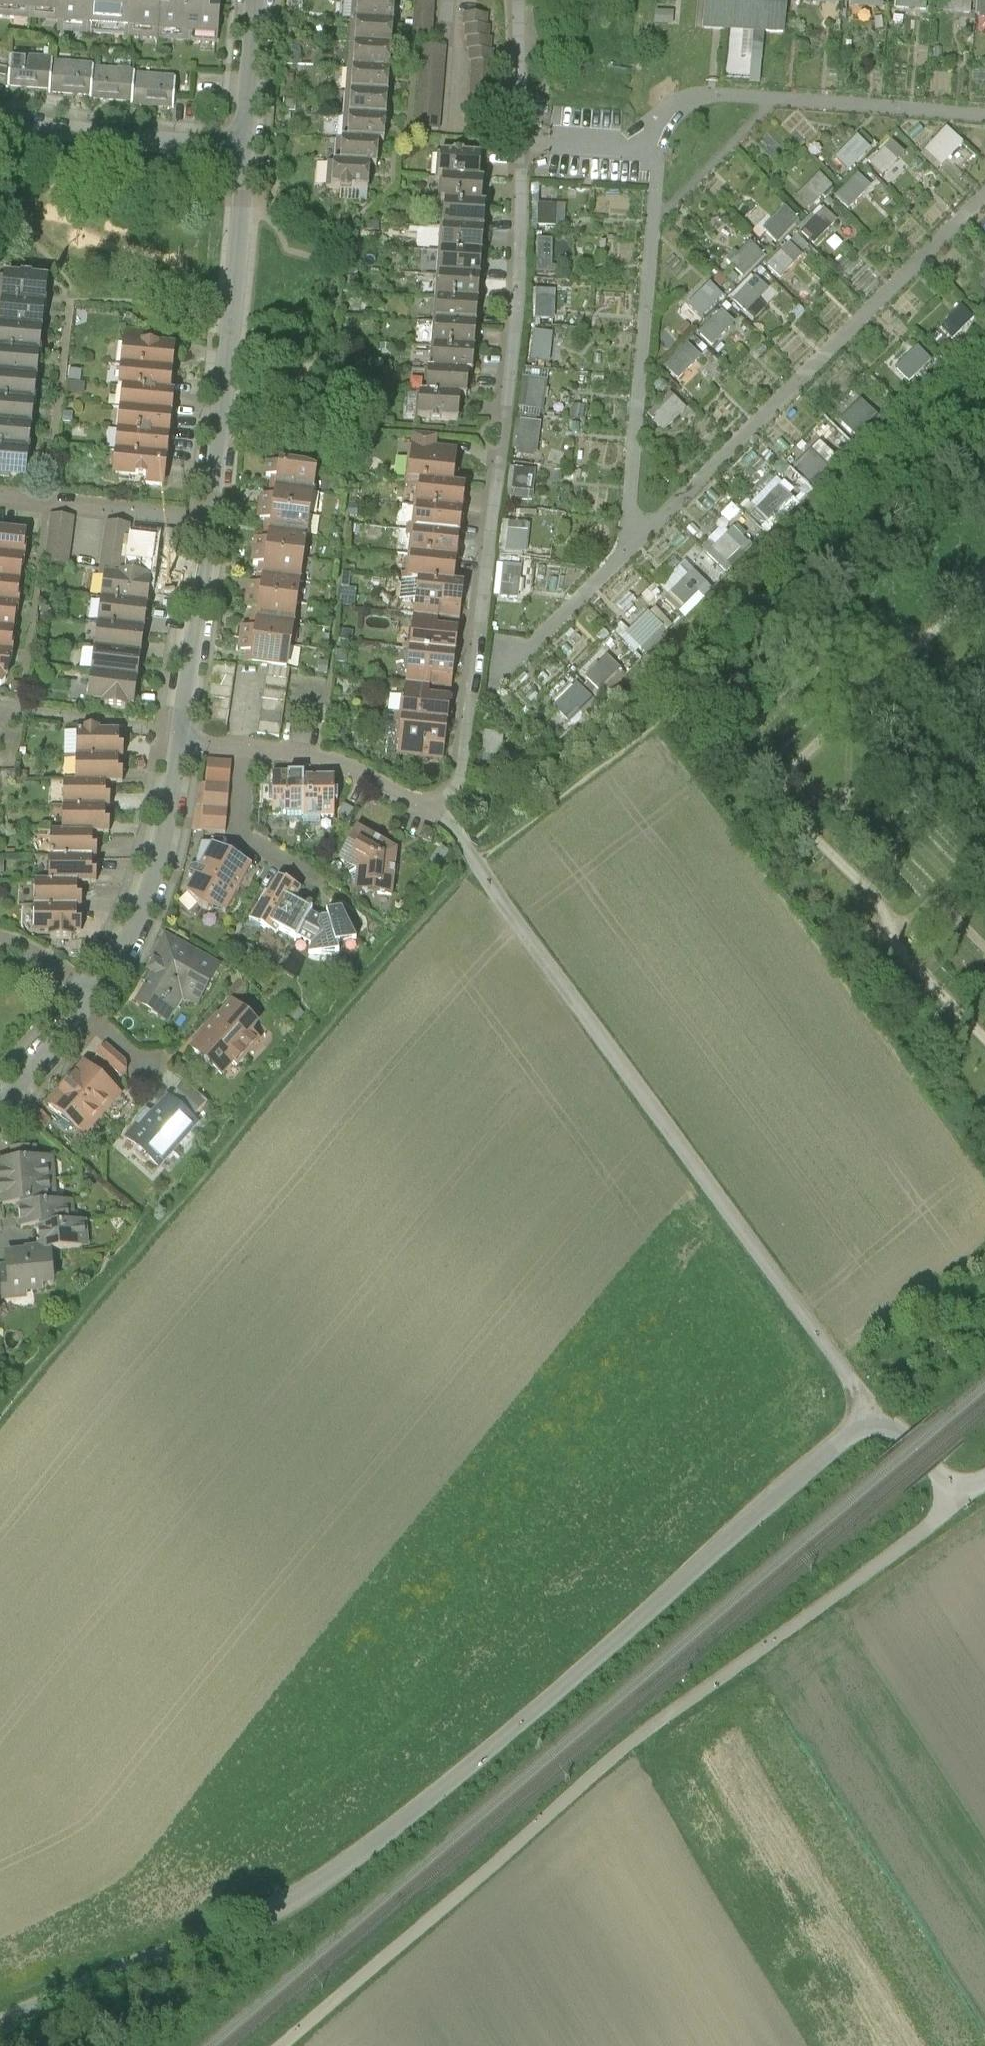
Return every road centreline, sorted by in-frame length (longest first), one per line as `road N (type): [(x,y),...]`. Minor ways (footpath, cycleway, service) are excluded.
road 1 (unclassified): [(0,2022),(225,1927),(352,1855),(616,1643),(852,1425),(871,1420),(899,1431),(963,1494)]
road 2 (track): [(963,1494),(619,1752),(282,2045)]
road 3 (residential): [(517,0),(506,422),(492,475),(457,776),(439,809)]
road 4 (track): [(474,859),(865,1399),(871,1420)]
road 5 (residential): [(212,512),(242,149)]
road 6 (residential): [(93,991),(157,865),(182,735)]
road 7 (residential): [(0,119),(242,149)]
road 8 (residential): [(182,735),(212,512)]
road 9 (residential): [(212,512),(0,487)]
road 10 (residential): [(439,809),(344,760),(251,743)]
road 11 (residential): [(251,743),(246,831),(316,872)]
road 12 (residential): [(242,149),(255,0)]
road 13 (residential): [(0,1104),(80,1008)]

